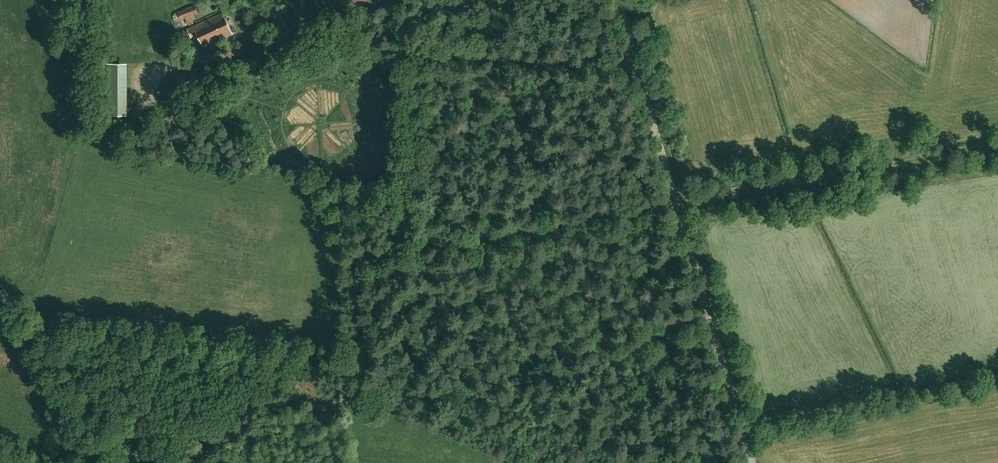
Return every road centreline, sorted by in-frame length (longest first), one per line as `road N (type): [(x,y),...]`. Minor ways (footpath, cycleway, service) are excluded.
road 1 (track): [(413,253),(997,150)]
road 2 (unclassified): [(751,462),(617,0)]
road 3 (track): [(635,64),(444,57),(421,49)]
road 4 (track): [(421,49),(413,253)]
road 5 (track): [(413,253),(367,260),(370,349)]

